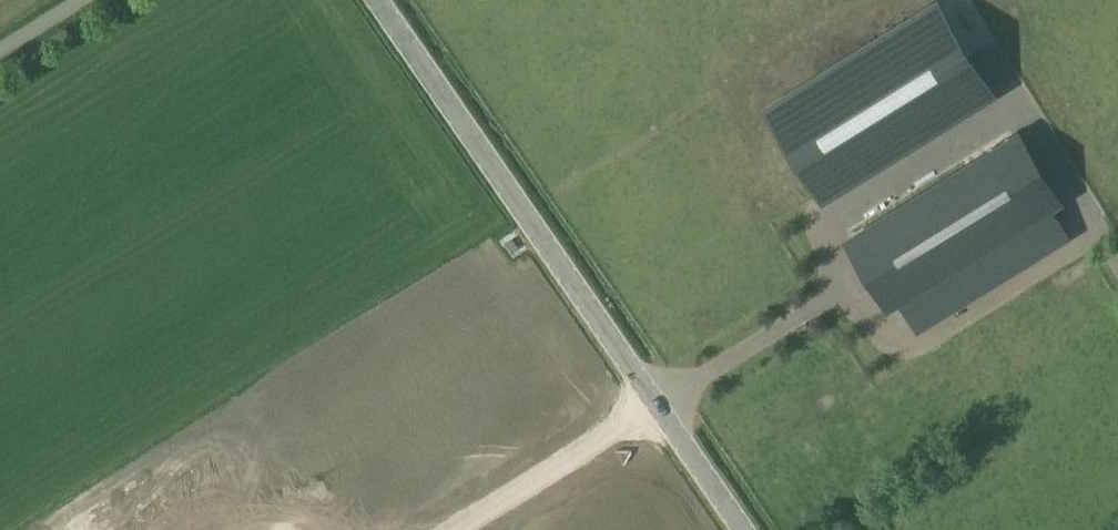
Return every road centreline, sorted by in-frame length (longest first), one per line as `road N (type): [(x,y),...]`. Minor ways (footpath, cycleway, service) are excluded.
road 1 (unclassified): [(743,529),(368,0)]

